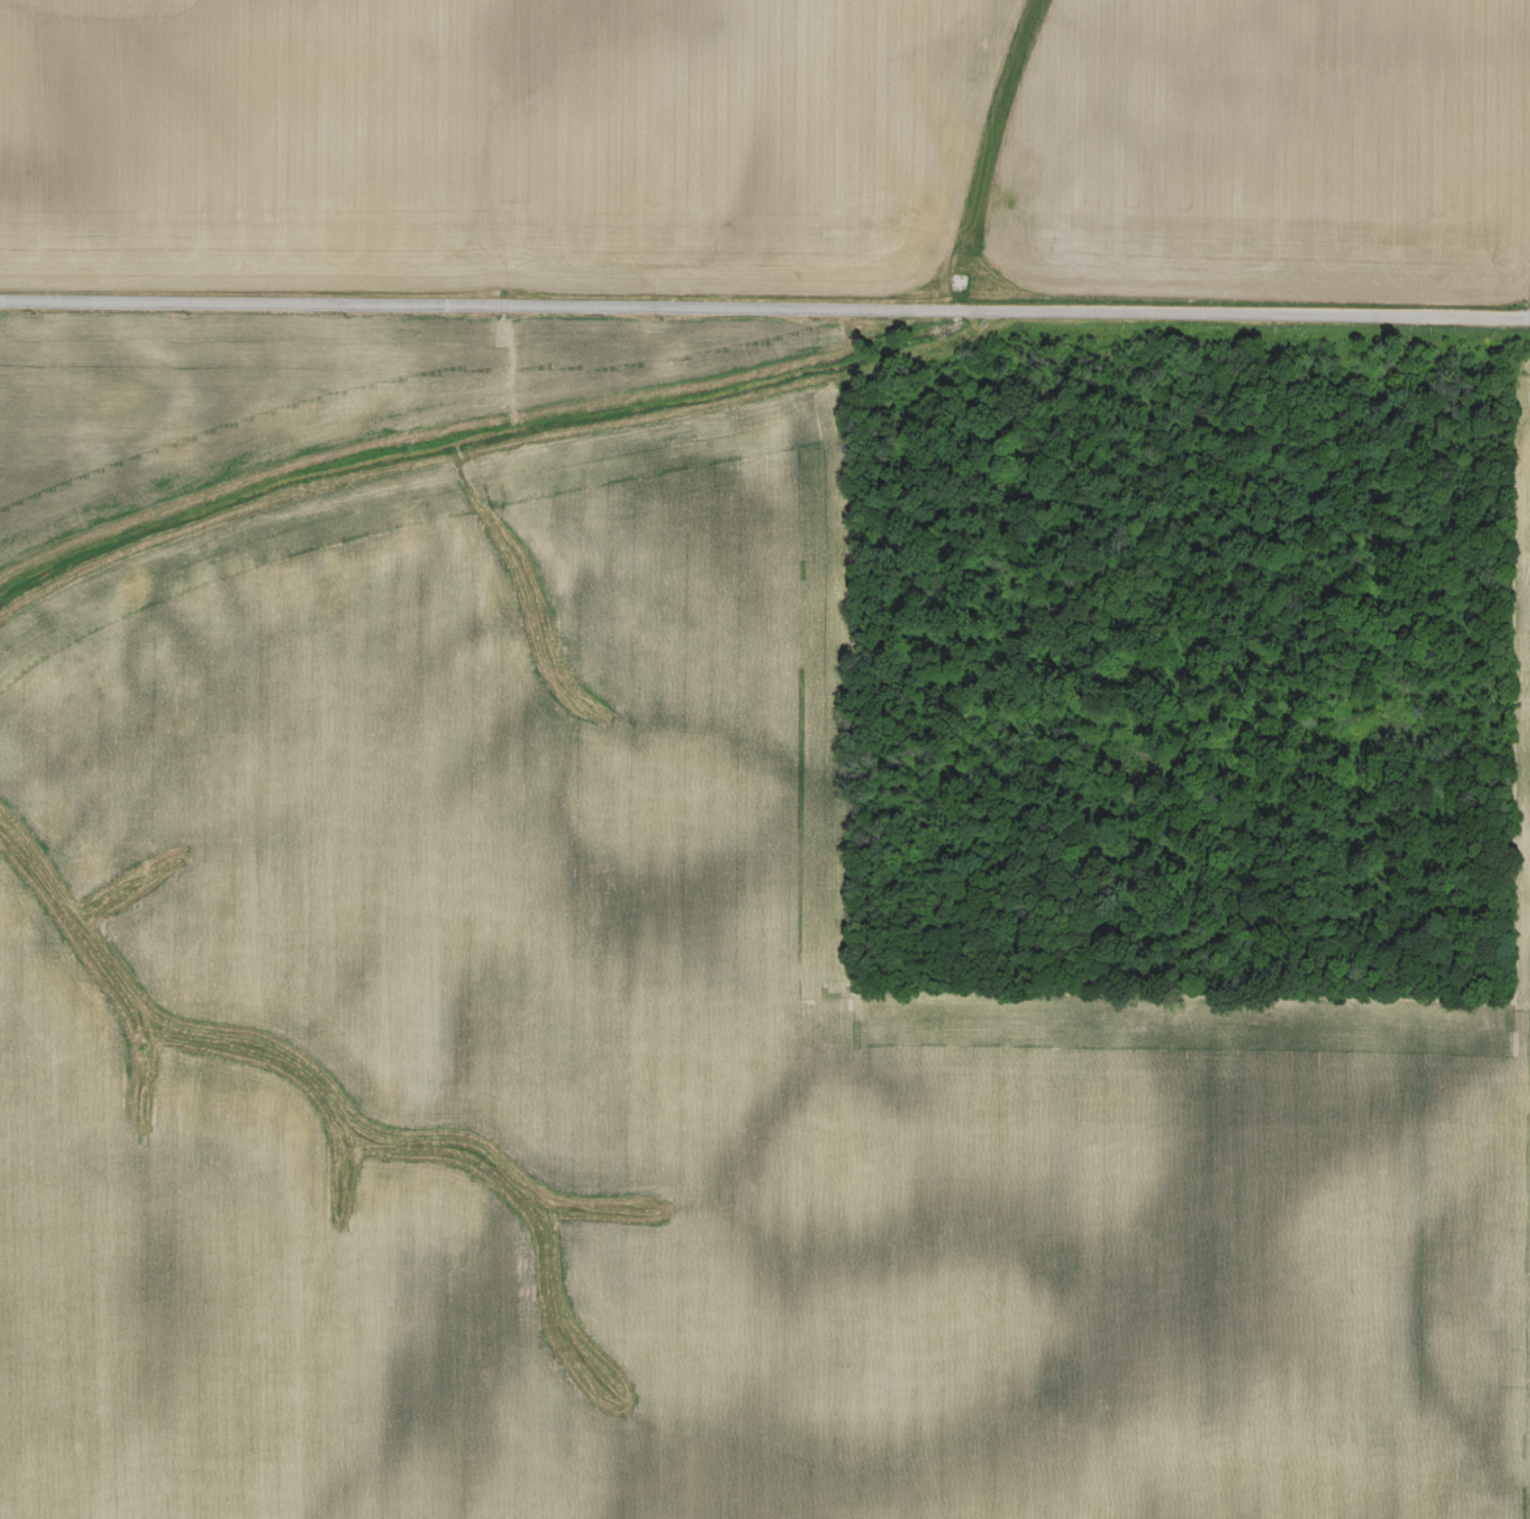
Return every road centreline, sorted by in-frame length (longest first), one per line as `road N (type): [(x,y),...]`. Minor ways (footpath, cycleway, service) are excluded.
road 1 (residential): [(0,299),(1529,316)]

